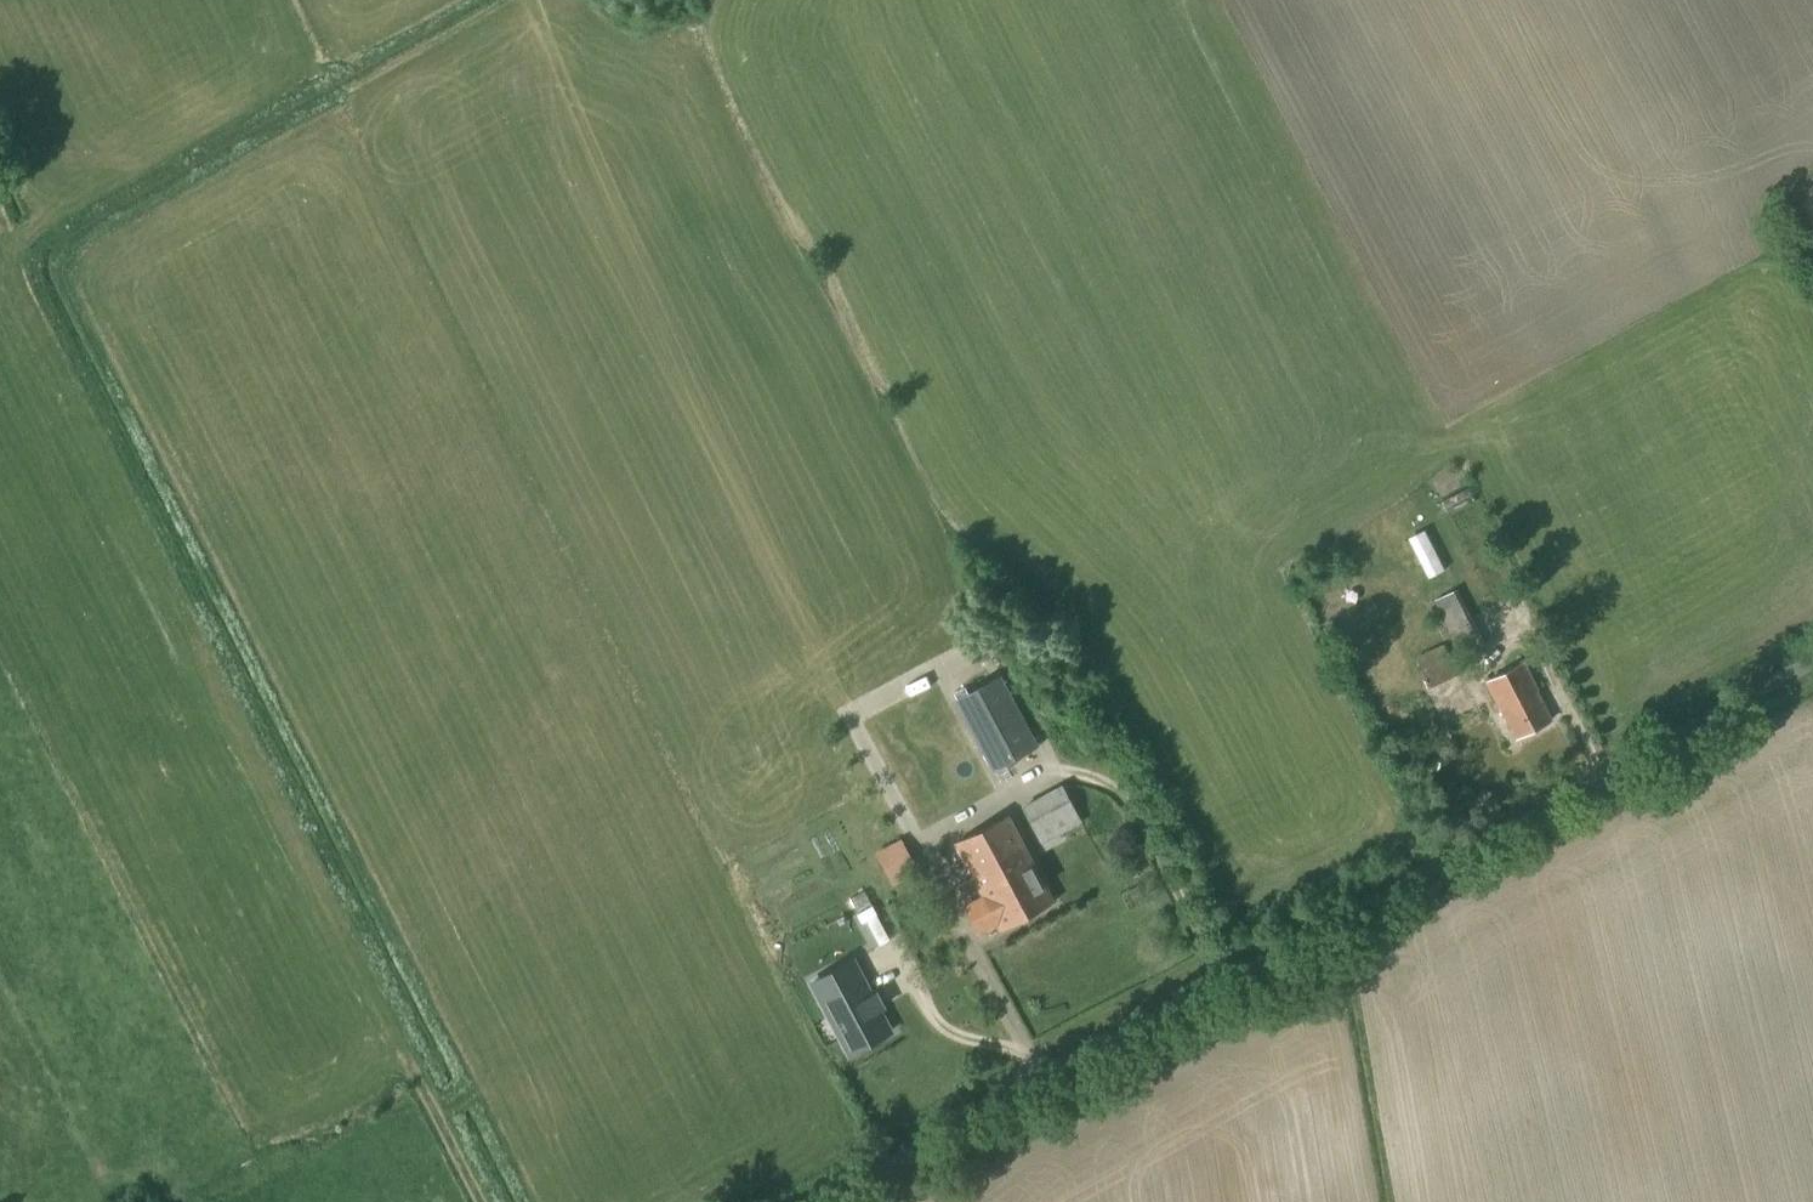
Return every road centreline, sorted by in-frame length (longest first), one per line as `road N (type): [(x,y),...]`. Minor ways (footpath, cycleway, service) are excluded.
road 1 (unclassified): [(830,1201),(1812,657)]

